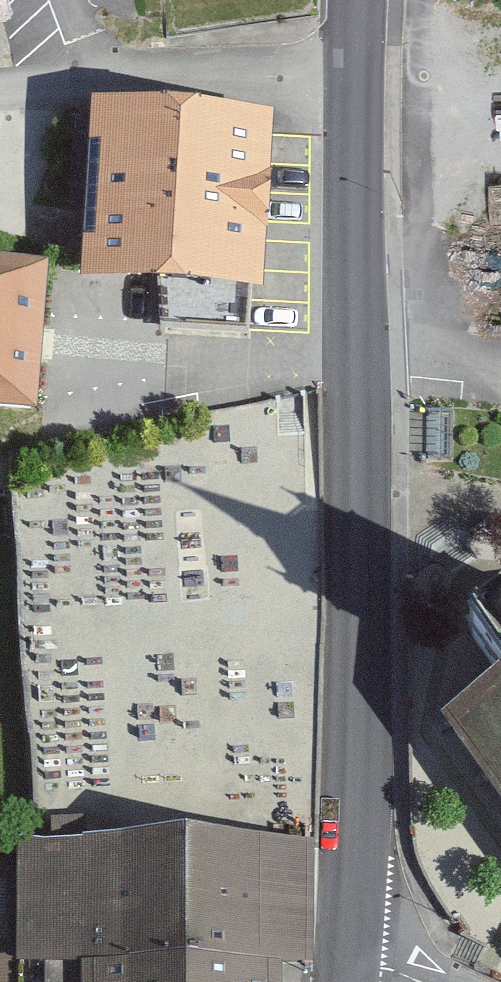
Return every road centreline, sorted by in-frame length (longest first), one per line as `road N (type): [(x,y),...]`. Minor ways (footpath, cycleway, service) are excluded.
road 1 (secondary): [(357,85),(352,956)]
road 2 (residential): [(357,85),(103,88)]

